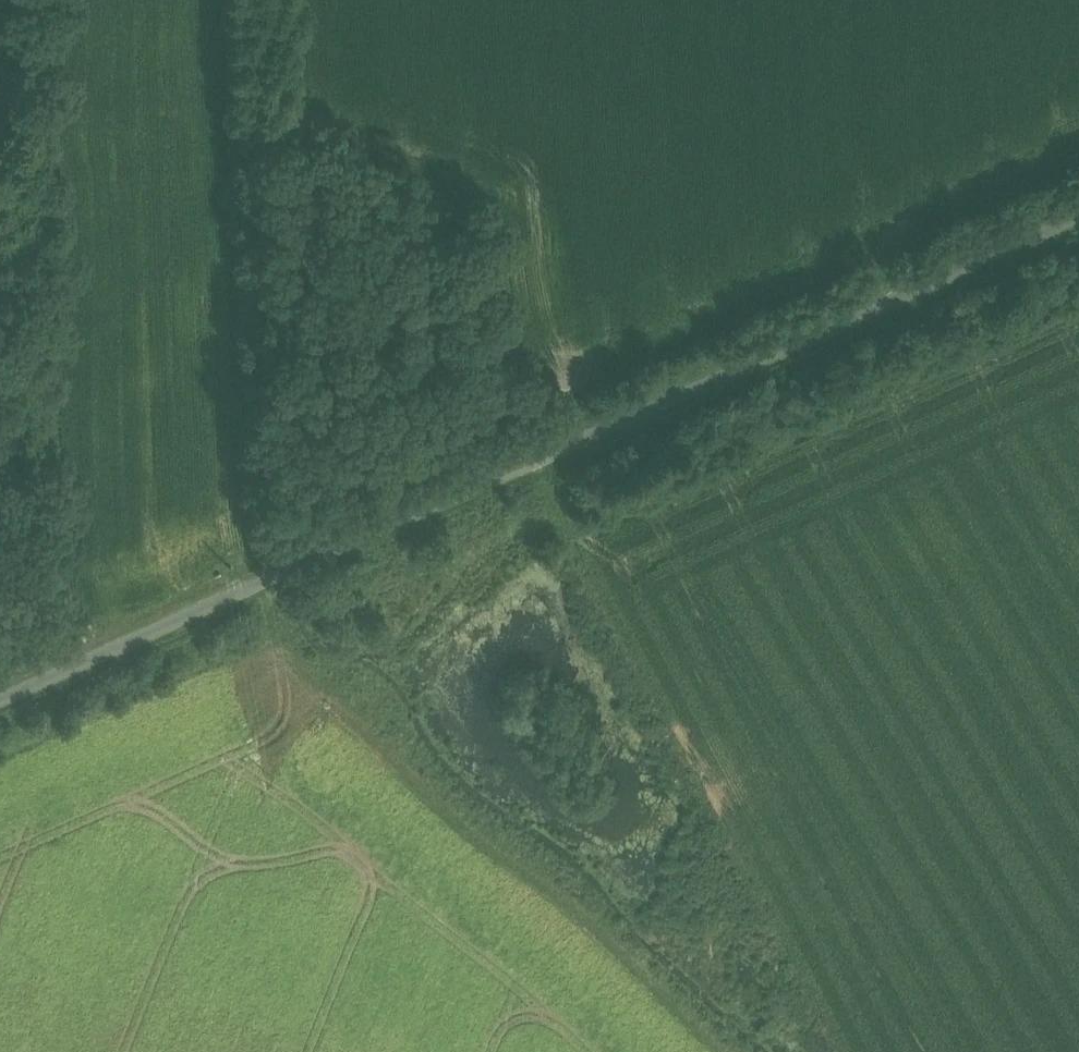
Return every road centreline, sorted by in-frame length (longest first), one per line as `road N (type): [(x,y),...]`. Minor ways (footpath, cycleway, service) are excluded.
road 1 (residential): [(1078,216),(0,700)]

